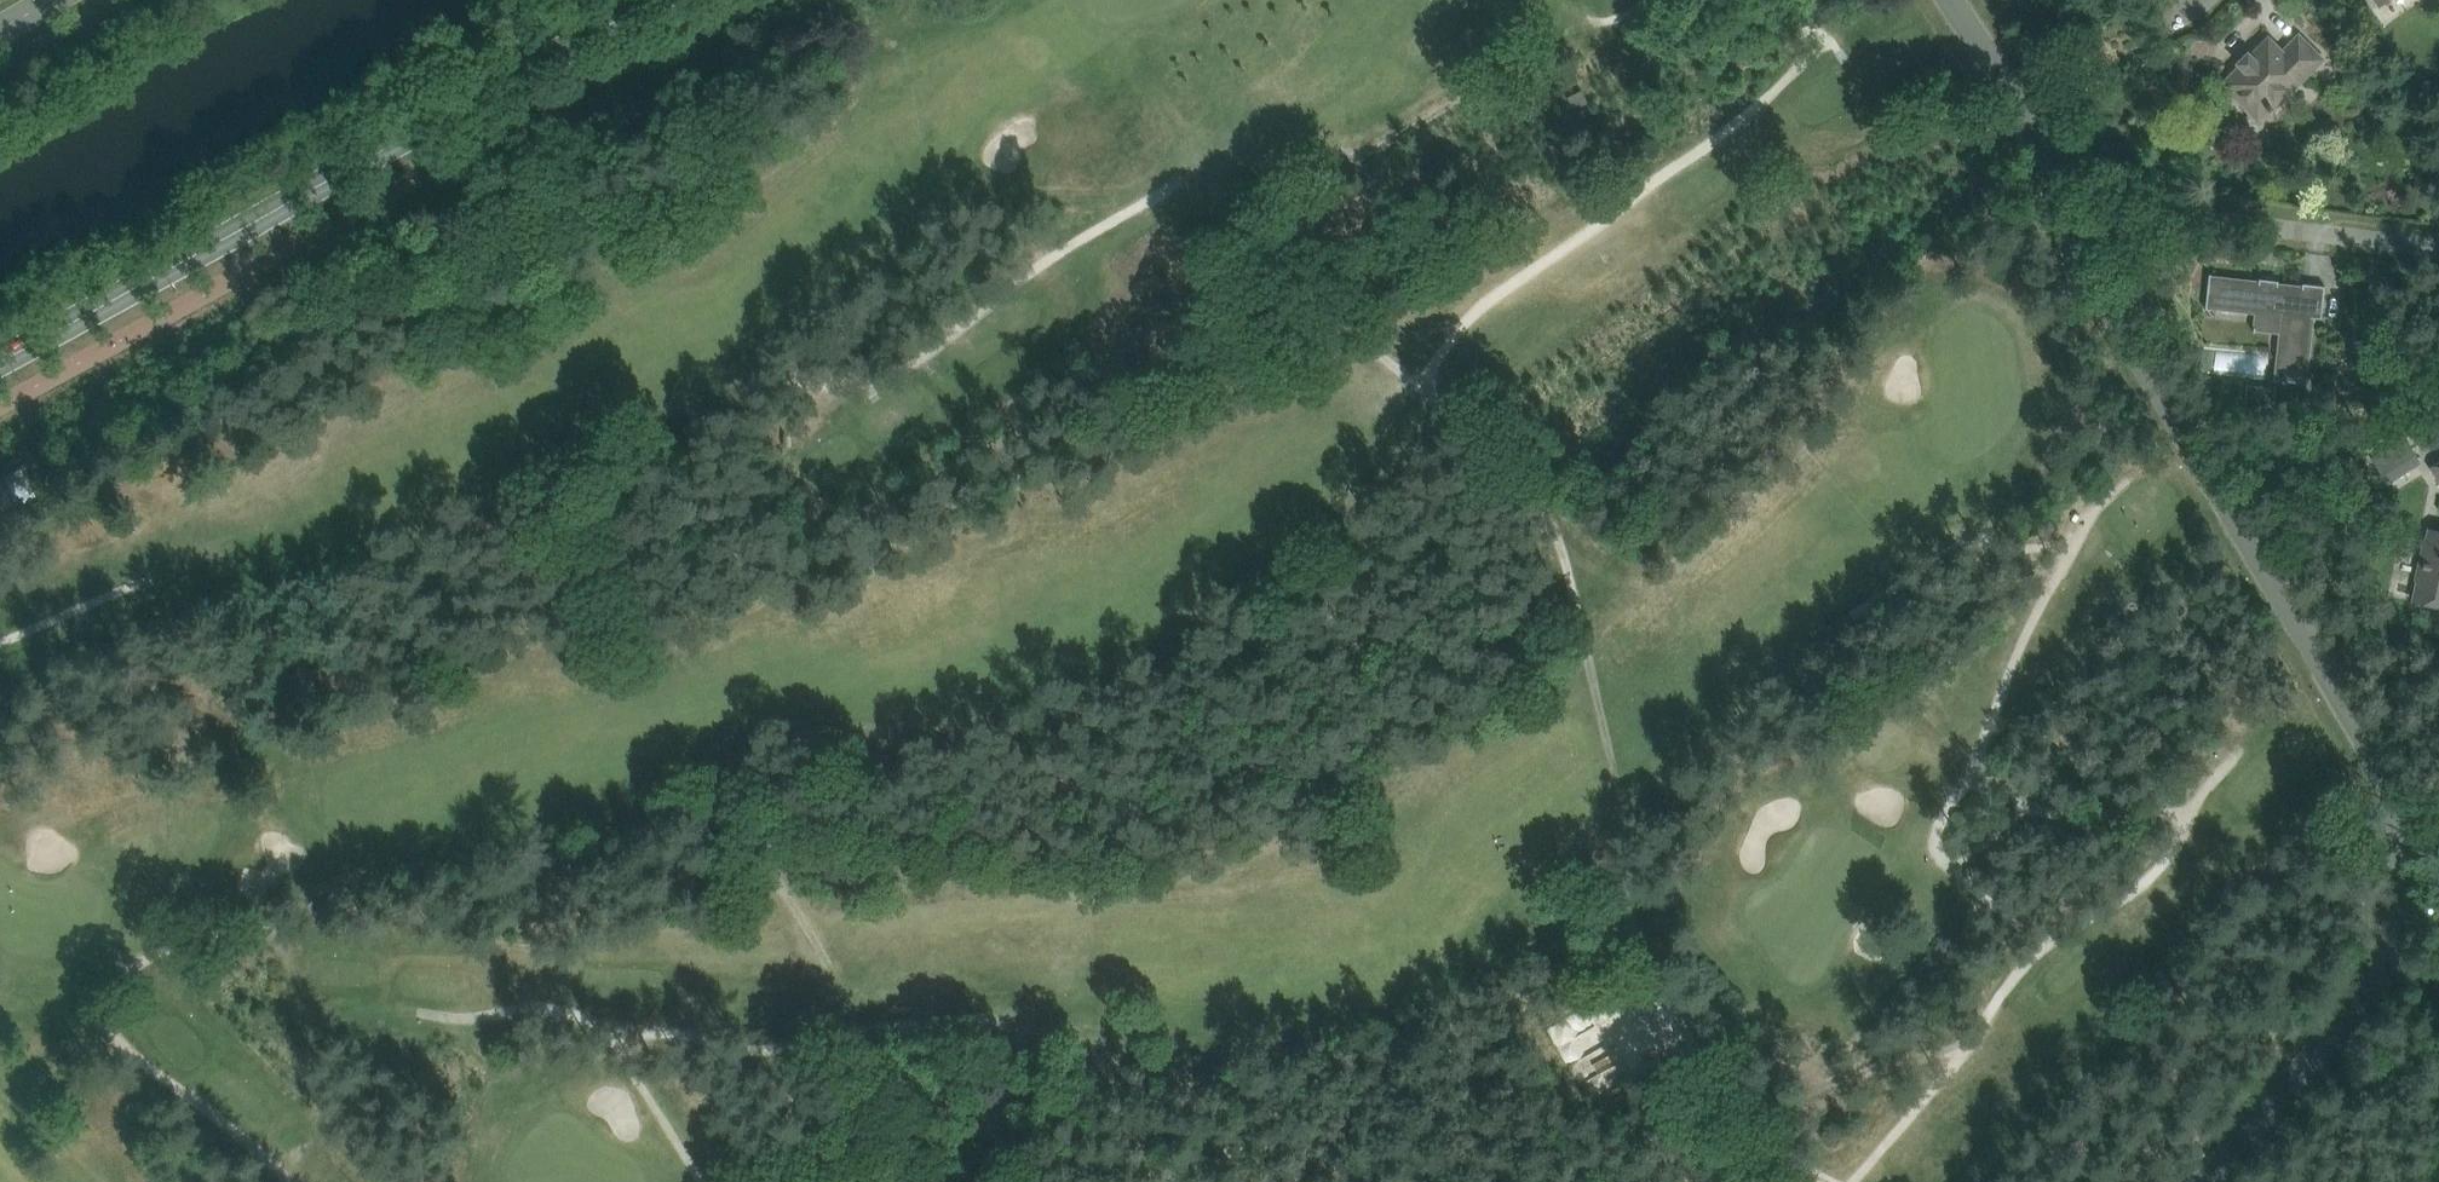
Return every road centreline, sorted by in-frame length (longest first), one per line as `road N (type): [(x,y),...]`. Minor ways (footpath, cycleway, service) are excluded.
road 1 (residential): [(1953,0),(2033,129),(2075,249),(2392,792),(2399,826),(2398,930),(2386,965),(2203,1181)]
road 2 (track): [(1828,1181),(1715,1107),(1694,1037),(1632,949),(1612,888),(1612,848),(1623,813),(1563,556),(1541,506),(1473,452),(1427,389),(1251,244),(1199,170)]
road 3 (tertiary): [(0,358),(653,0)]
road 4 (residential): [(2438,223),(2208,197)]

